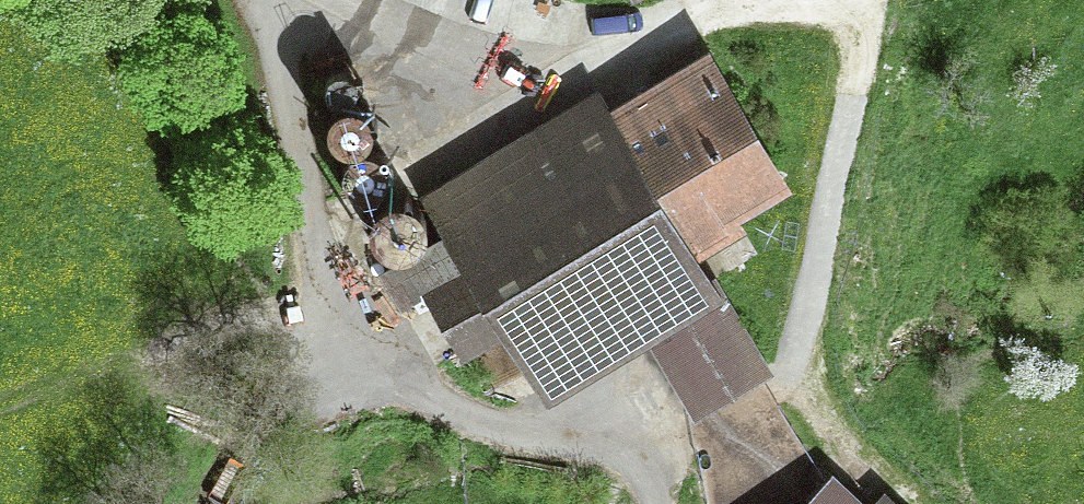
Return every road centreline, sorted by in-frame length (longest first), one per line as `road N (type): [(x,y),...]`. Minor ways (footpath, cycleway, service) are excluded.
road 1 (track): [(874,0),(793,332),(793,368),(831,434)]
road 2 (track): [(611,59),(720,11),(785,1),(866,15)]

